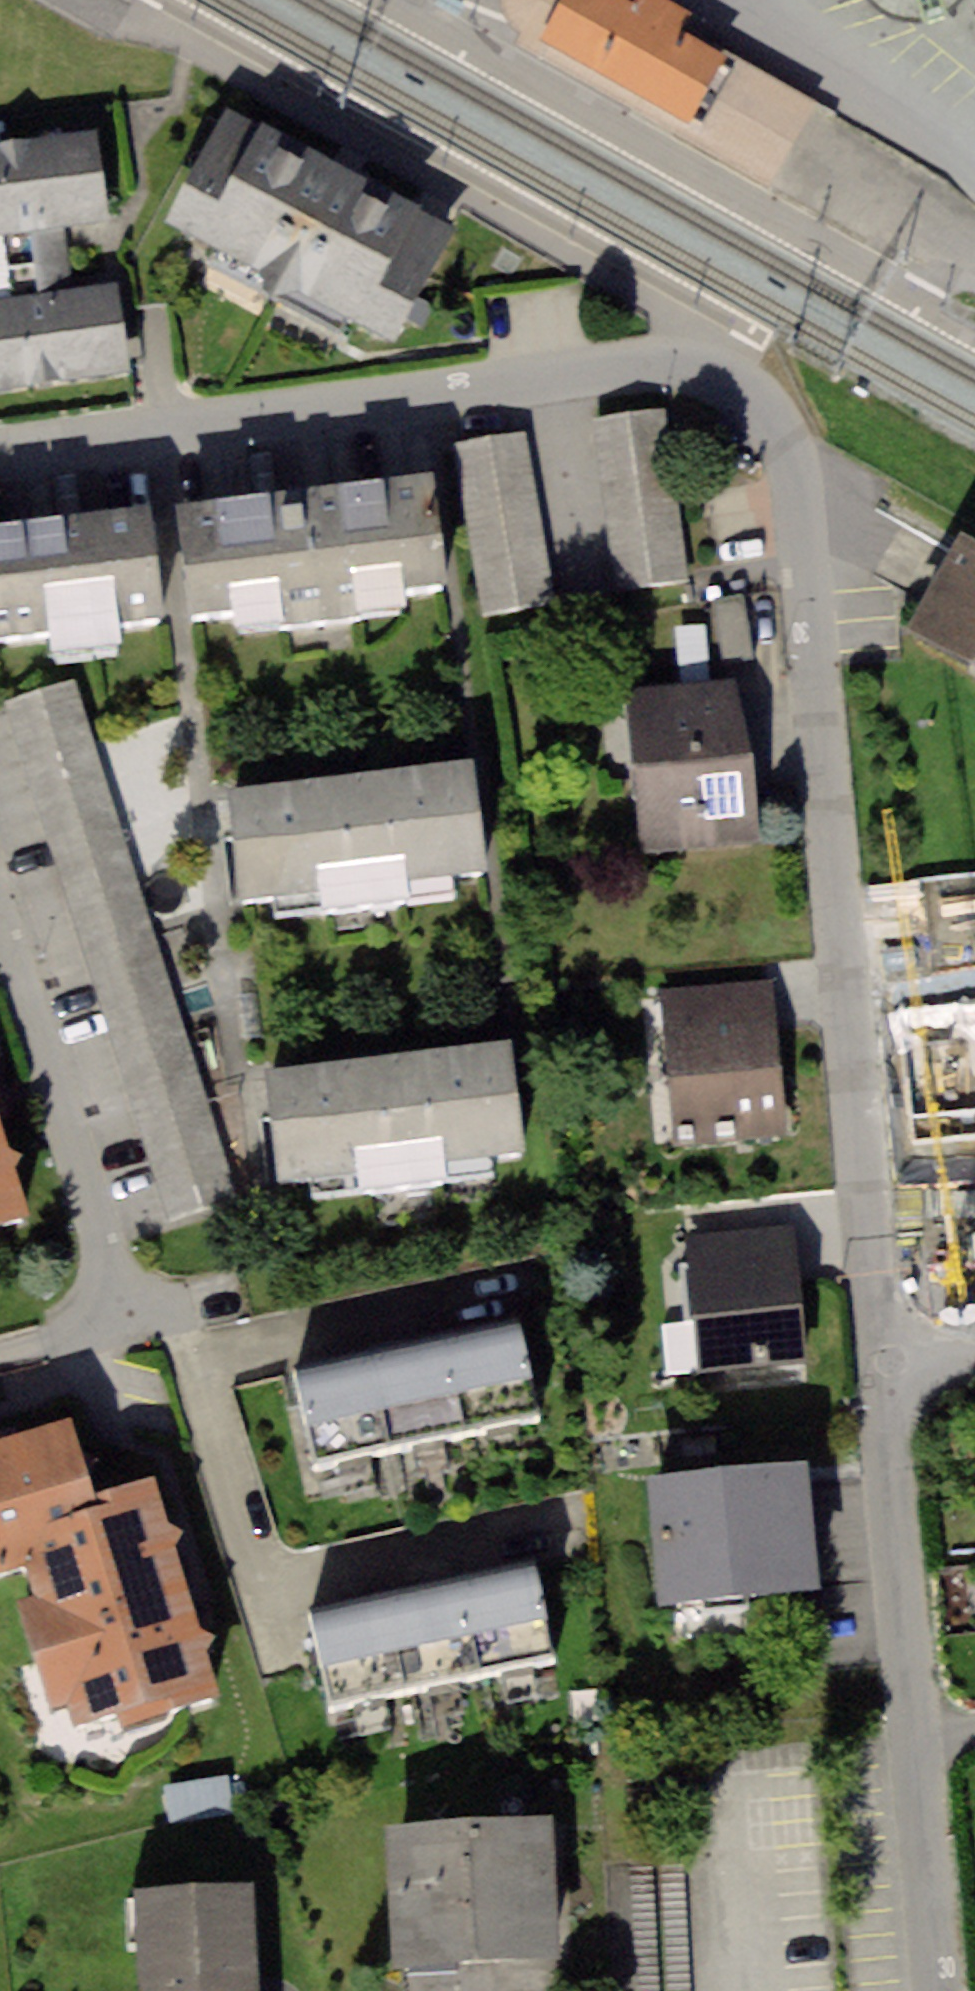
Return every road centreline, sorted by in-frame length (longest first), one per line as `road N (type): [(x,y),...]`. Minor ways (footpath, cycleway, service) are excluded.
road 1 (residential): [(883,1365),(791,452),(761,403),(693,346)]
road 2 (residential): [(0,453),(693,346)]
road 3 (residential): [(942,1990),(883,1365)]
road 4 (residential): [(120,1317),(0,917)]
road 5 (residential): [(974,168),(846,66),(745,0)]

